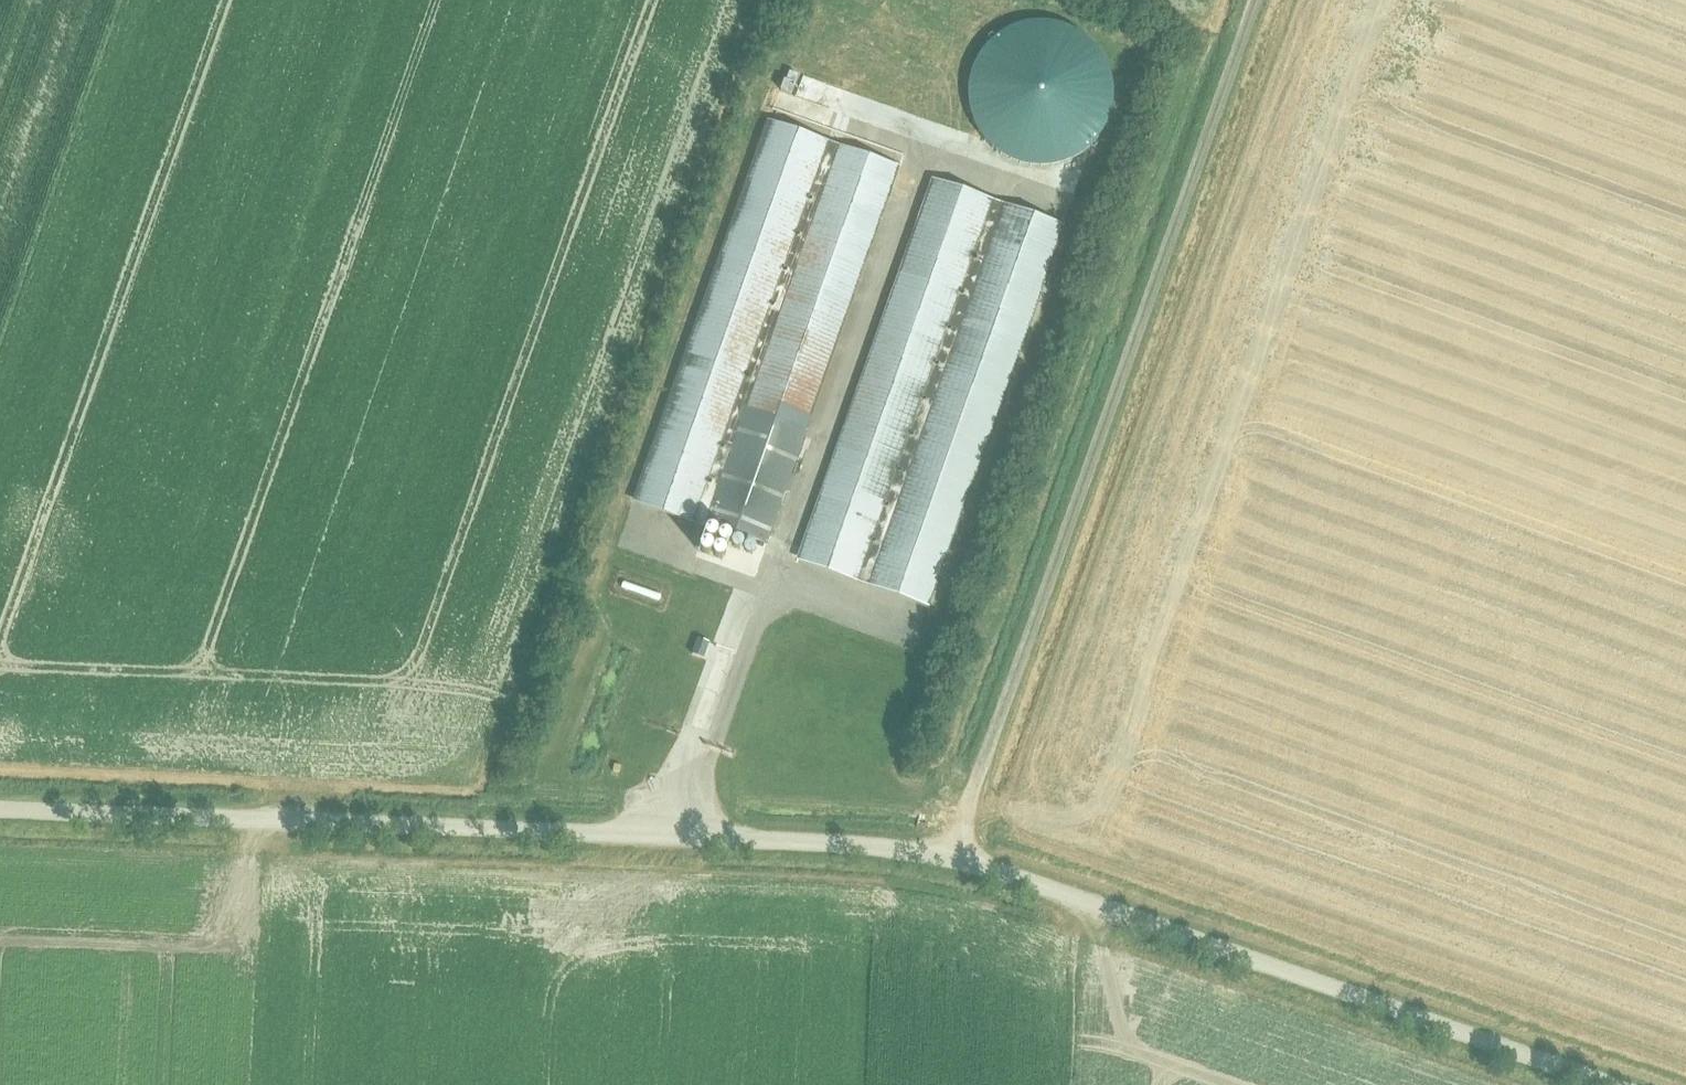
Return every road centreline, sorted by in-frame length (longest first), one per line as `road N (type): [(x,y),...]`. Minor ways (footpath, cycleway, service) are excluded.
road 1 (unclassified): [(951,860),(875,846),(0,811)]
road 2 (unclassified): [(951,860),(1257,0)]
road 3 (unclassified): [(1610,1084),(951,860)]

